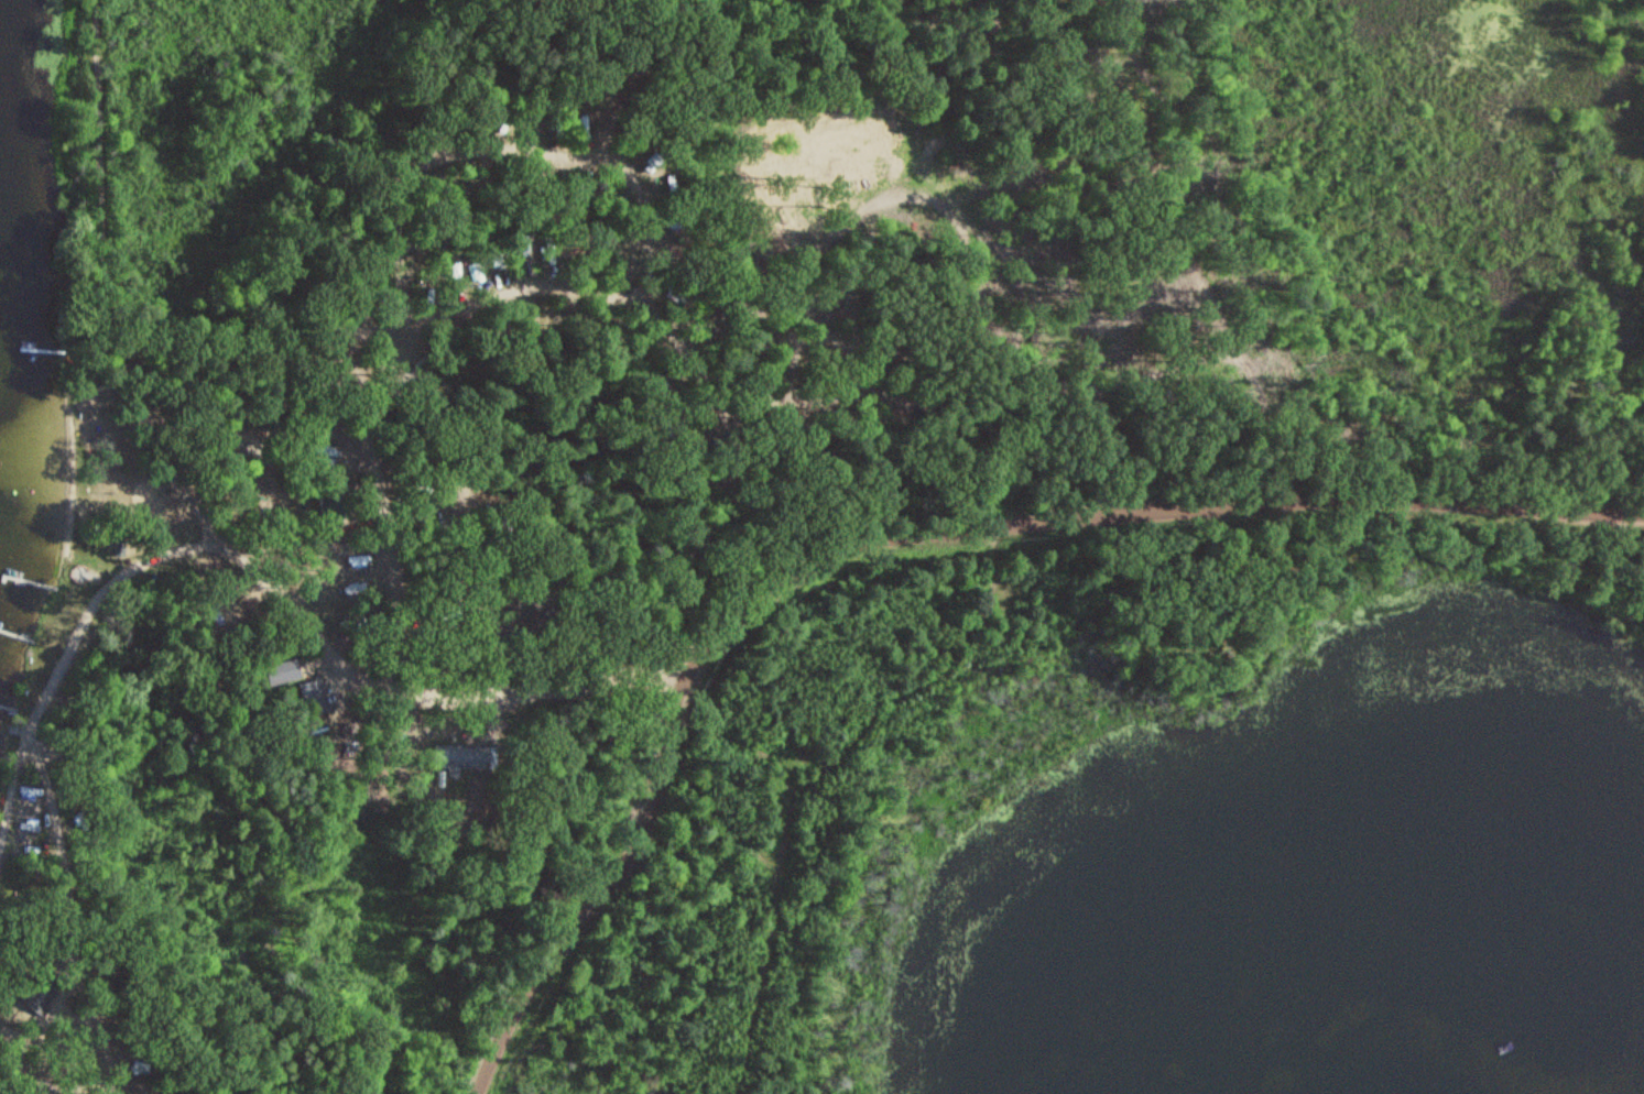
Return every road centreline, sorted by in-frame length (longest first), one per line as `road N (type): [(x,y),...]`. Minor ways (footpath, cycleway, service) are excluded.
road 1 (residential): [(478,1093),(503,1014),(631,864),(652,823),(665,737),(692,659),(763,594),(836,546),(1289,499),(1643,509)]
road 2 (residential): [(1125,0),(1137,69),(1163,101),(1174,143),(1174,180),(1199,289),(1280,451),(1289,499)]

